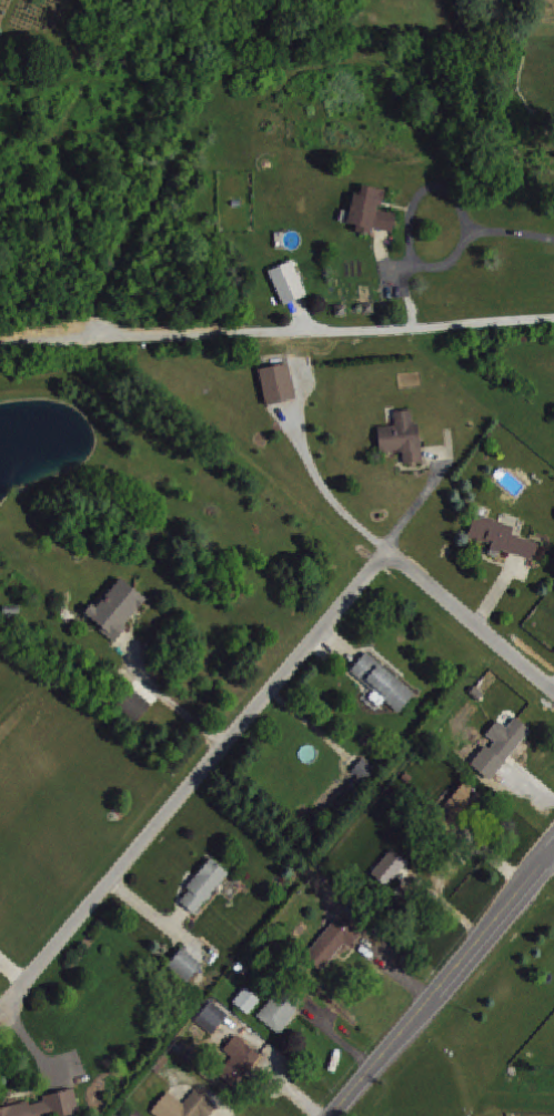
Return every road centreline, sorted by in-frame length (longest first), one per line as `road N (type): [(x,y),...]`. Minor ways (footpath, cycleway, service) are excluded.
road 1 (residential): [(553,695),(389,555),(6,1018)]
road 2 (secondary): [(340,1115),(553,853)]

